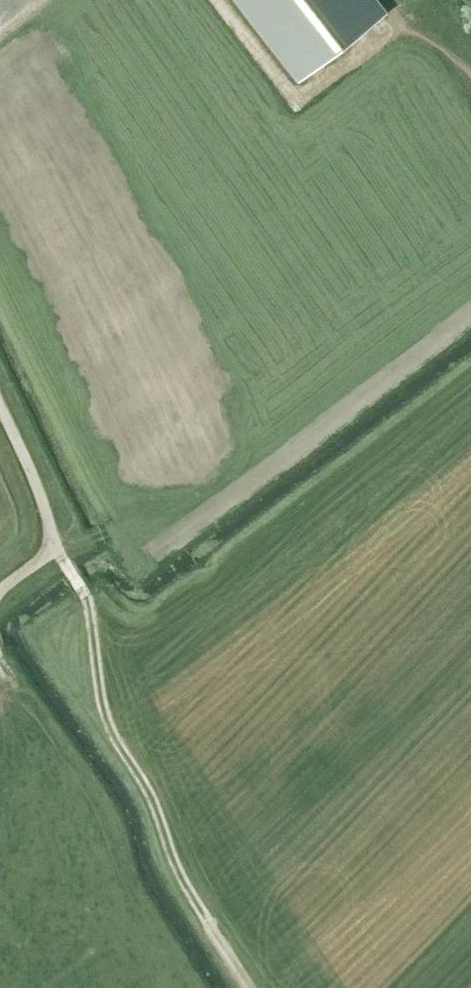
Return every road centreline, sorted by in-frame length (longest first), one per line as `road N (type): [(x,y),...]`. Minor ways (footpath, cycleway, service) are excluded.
road 1 (track): [(55,546),(88,604),(103,718),(205,921),(251,987)]
road 2 (track): [(0,592),(55,546),(0,407)]
road 3 (track): [(215,0),(289,101)]

